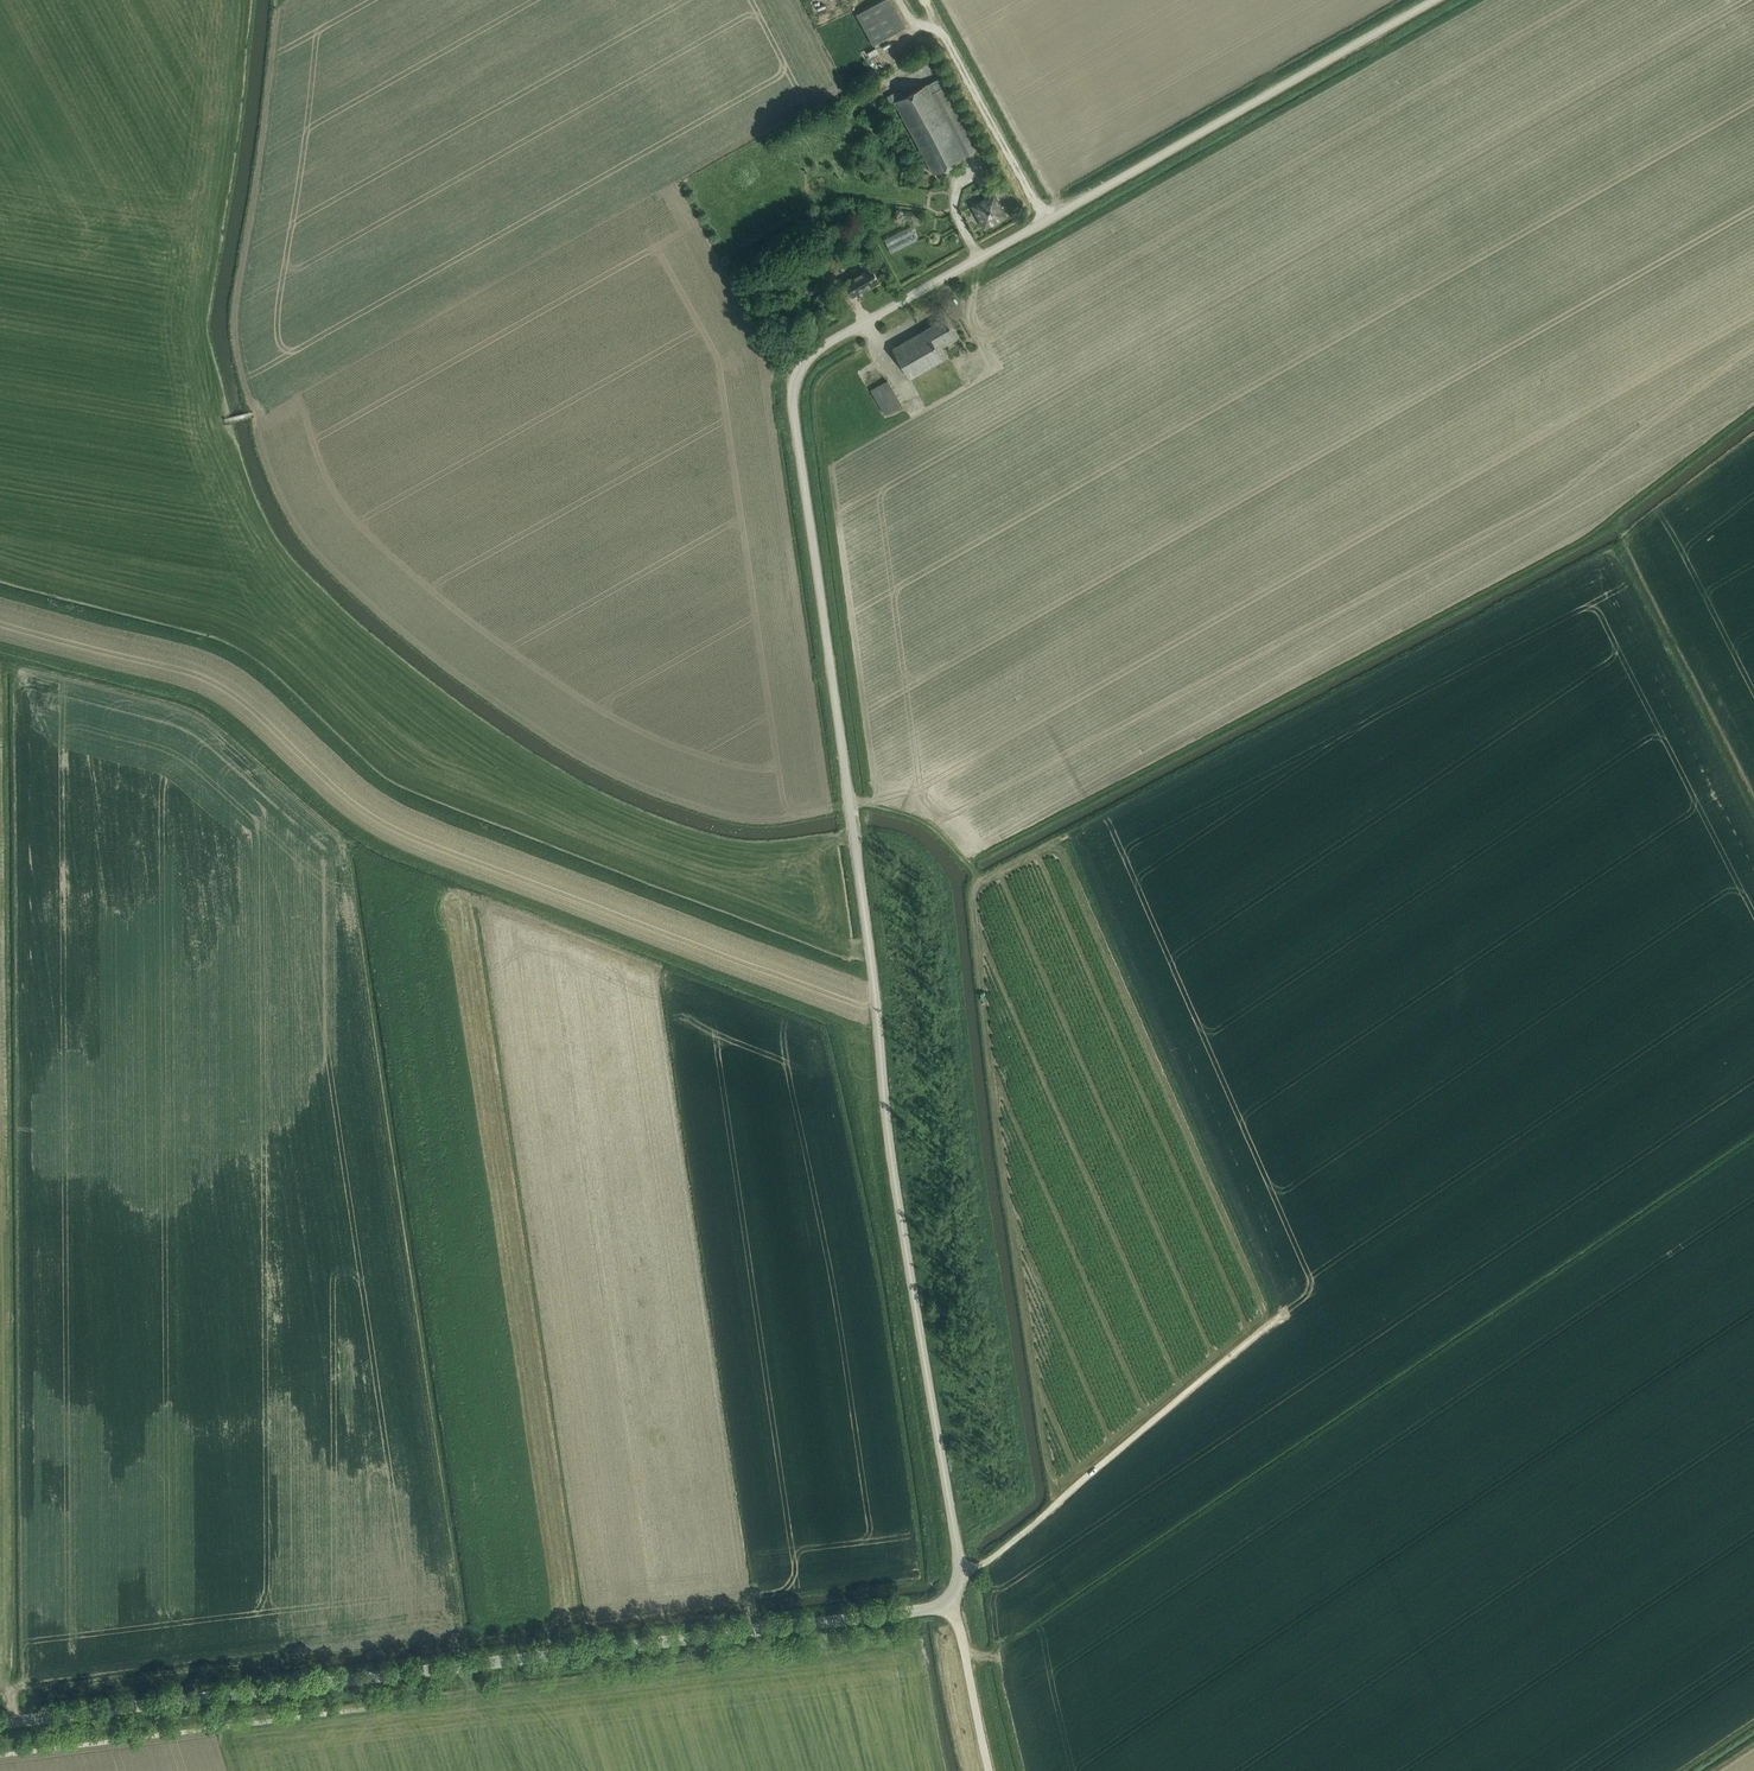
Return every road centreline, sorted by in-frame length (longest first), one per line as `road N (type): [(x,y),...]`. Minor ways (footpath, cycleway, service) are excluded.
road 1 (unclassified): [(0,1725),(950,1603),(957,1553),(791,391),(811,353),(1433,0)]
road 2 (track): [(1045,219),(921,0)]
road 3 (track): [(950,1603),(990,1770)]

